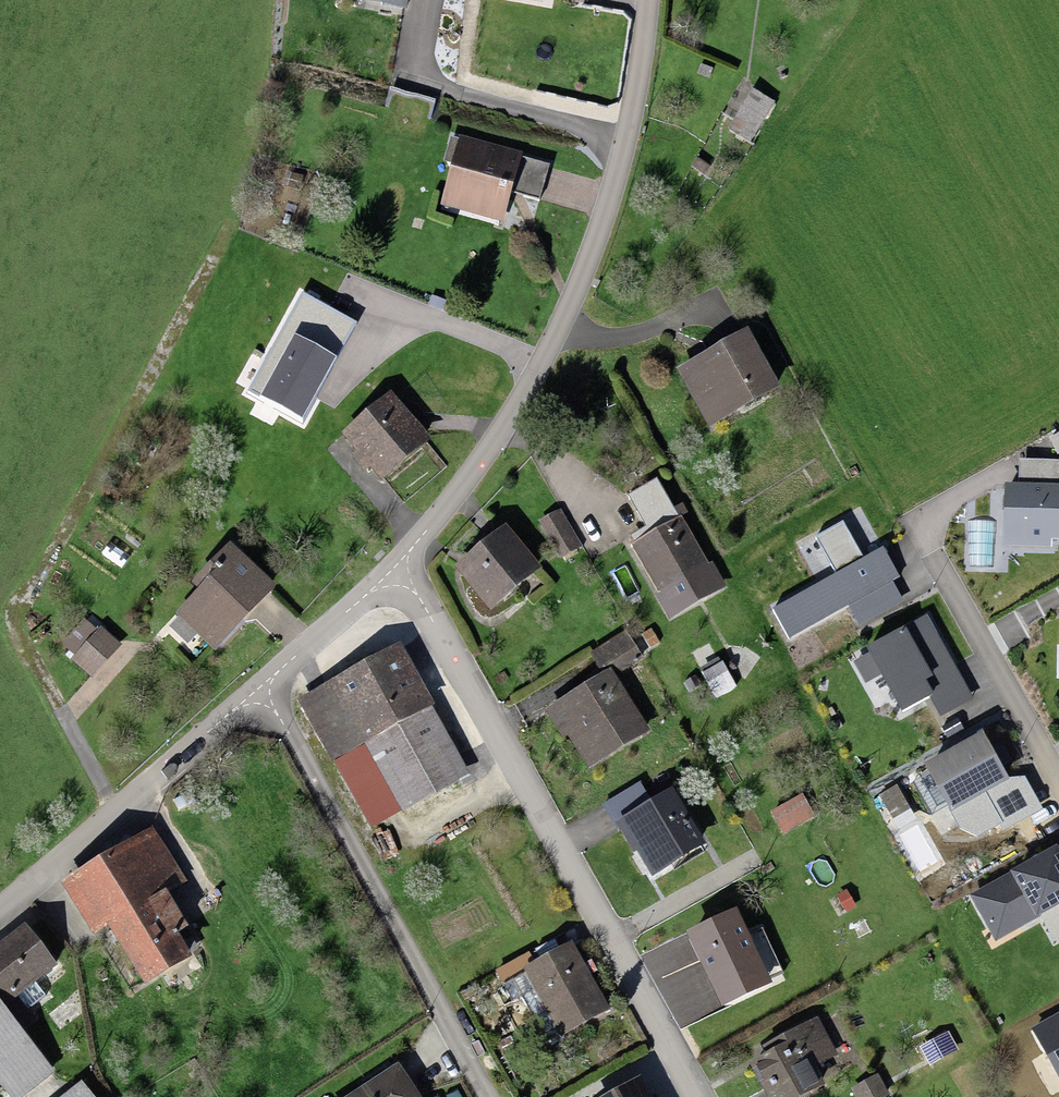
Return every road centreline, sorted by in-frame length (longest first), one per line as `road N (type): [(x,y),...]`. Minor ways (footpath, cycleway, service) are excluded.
road 1 (residential): [(645,0),(617,172),(589,254),(484,458),(398,573)]
road 2 (residential): [(398,573),(694,1096)]
road 3 (residential): [(263,690),(482,1096)]
road 4 (residential): [(0,907),(263,690)]
road 5 (residential): [(932,559),(1058,790)]
road 6 (residential): [(263,690),(398,573)]

